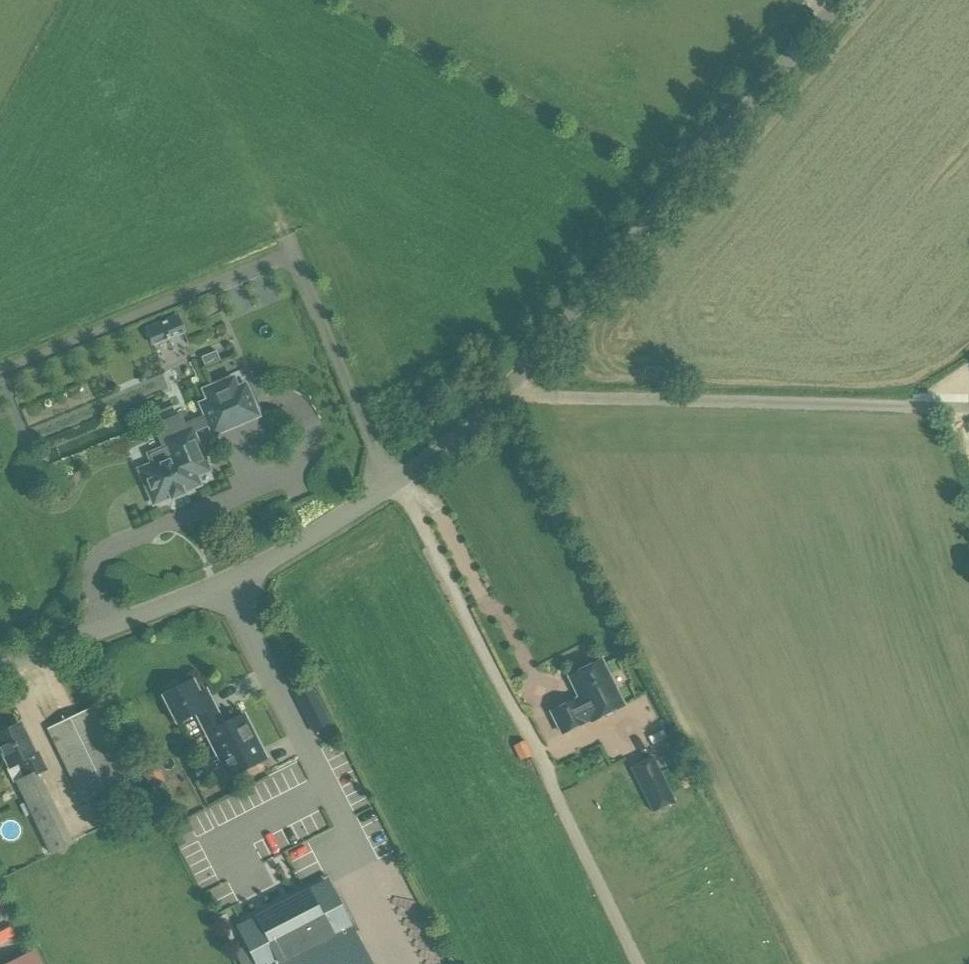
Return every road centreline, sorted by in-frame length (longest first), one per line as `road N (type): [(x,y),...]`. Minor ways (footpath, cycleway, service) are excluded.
road 1 (unclassified): [(0,671),(191,600),(331,526),(490,407),(660,223),(839,0)]

